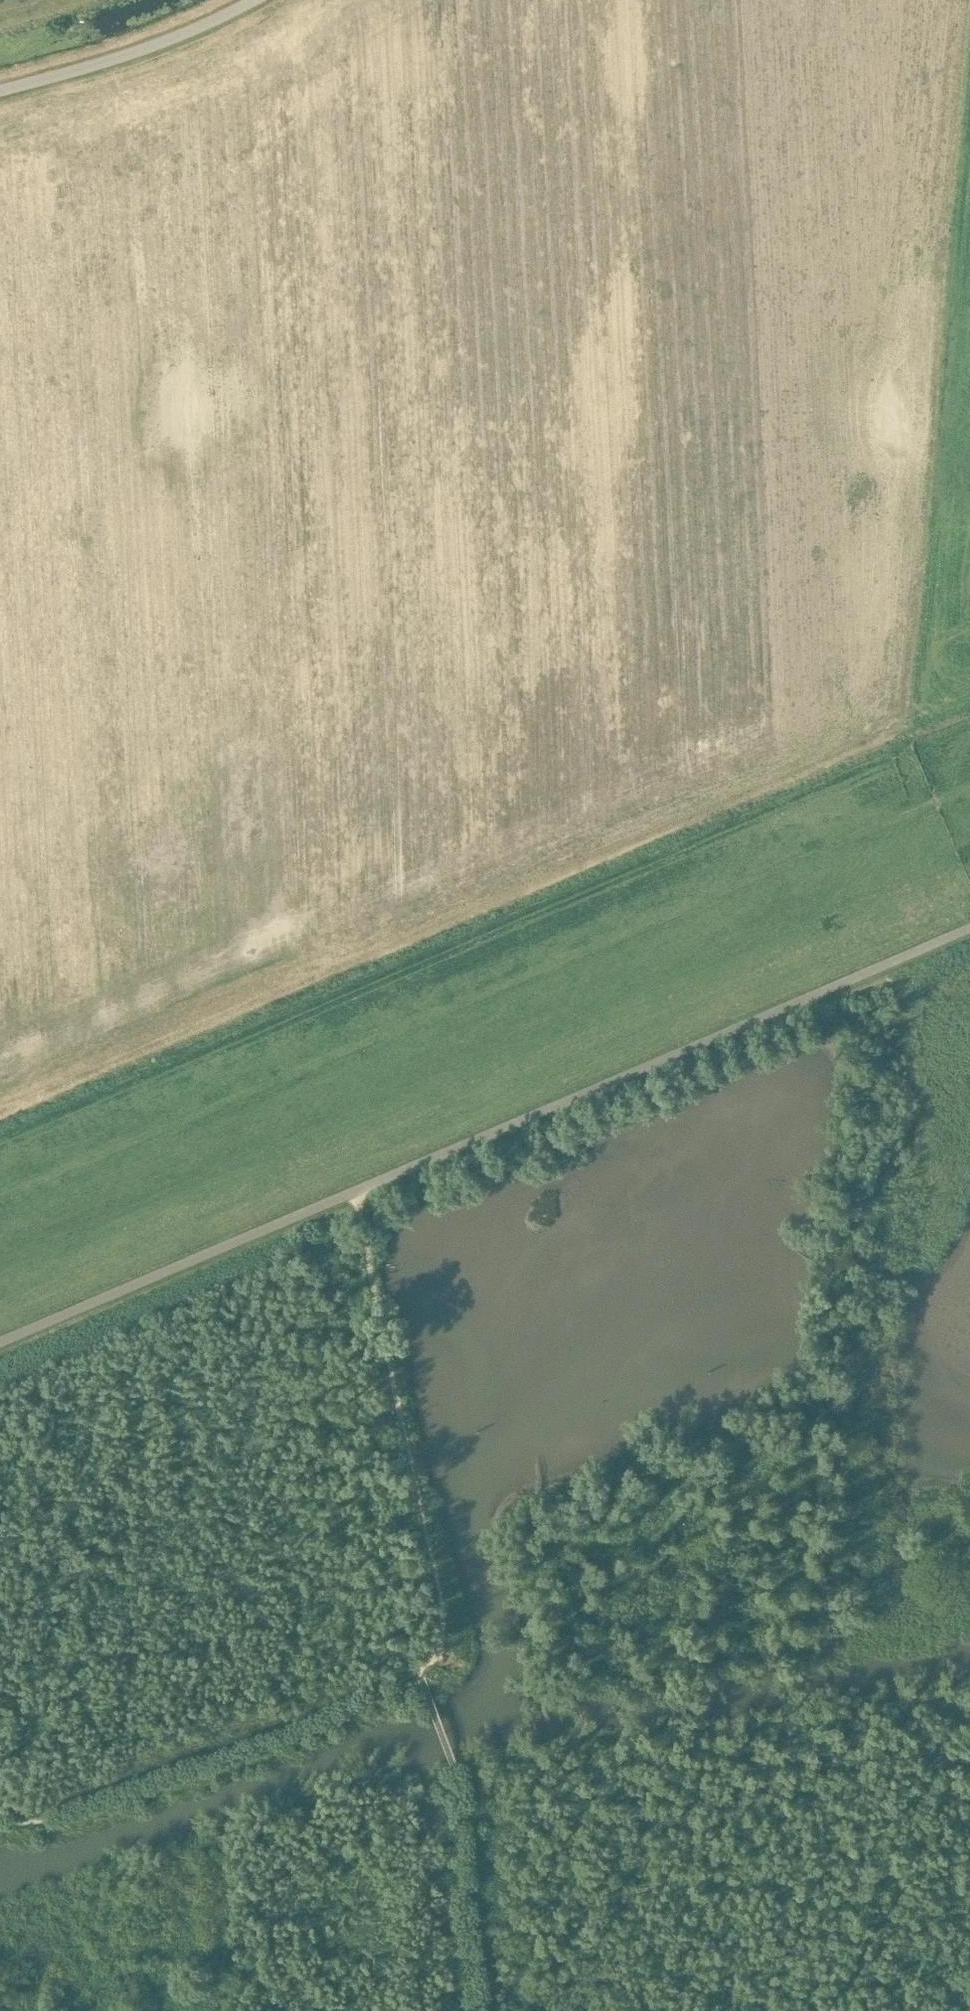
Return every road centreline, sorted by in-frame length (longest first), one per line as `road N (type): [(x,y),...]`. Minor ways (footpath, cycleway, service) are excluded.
road 1 (track): [(0,1196),(969,785)]
road 2 (unclassified): [(0,88),(117,57),(248,0)]

